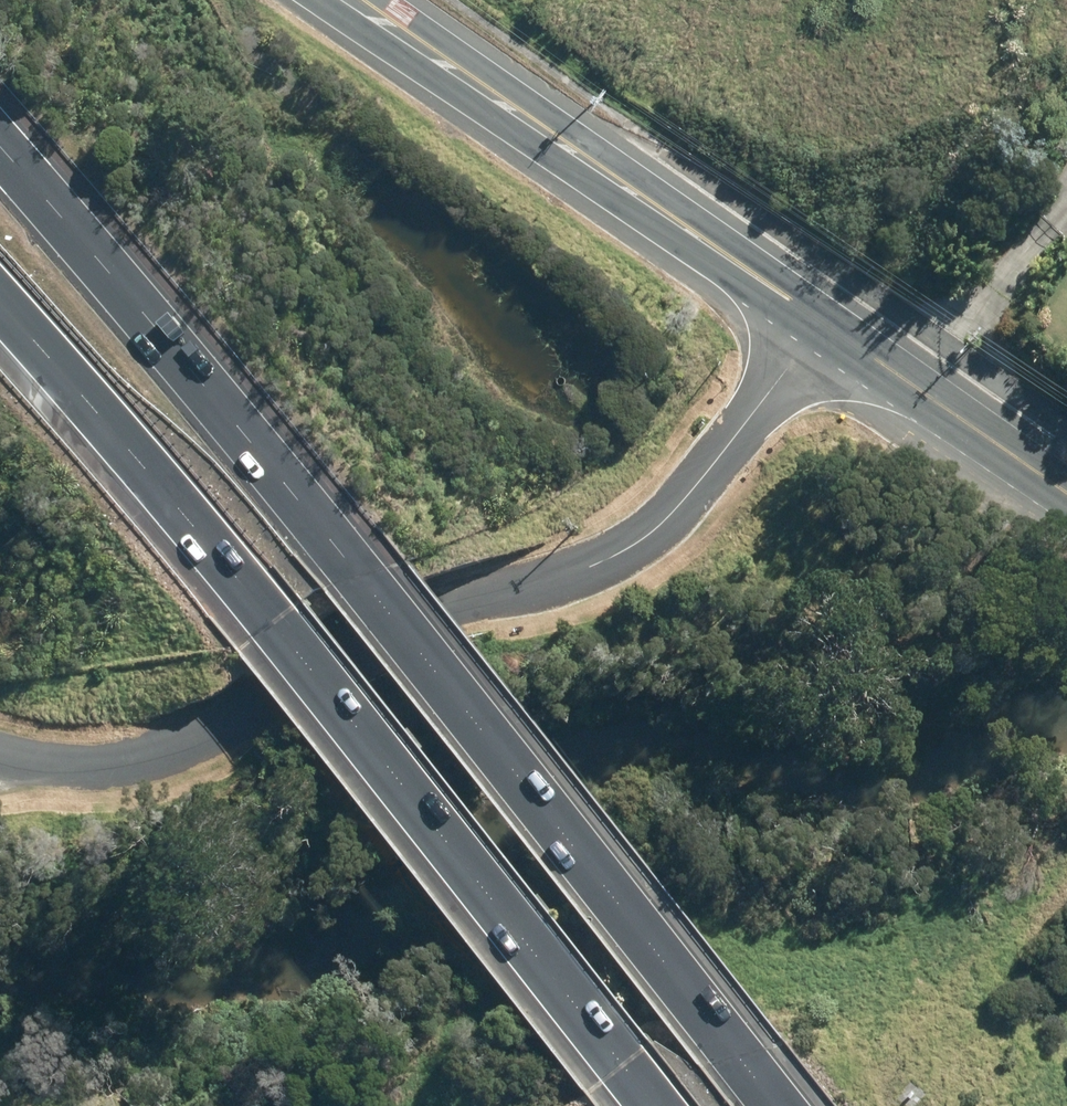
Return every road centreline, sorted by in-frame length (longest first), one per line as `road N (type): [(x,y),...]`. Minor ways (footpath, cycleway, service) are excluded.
road 1 (motorway): [(0,148),(363,574),(781,1105)]
road 2 (motorway): [(657,1105),(0,303)]
road 3 (unclassified): [(0,752),(57,764),(167,752),(210,735),(381,628),(556,580),(640,545),(829,326)]
road 4 (secondary): [(829,326),(356,0)]
road 5 (secondary): [(1066,494),(829,326)]

